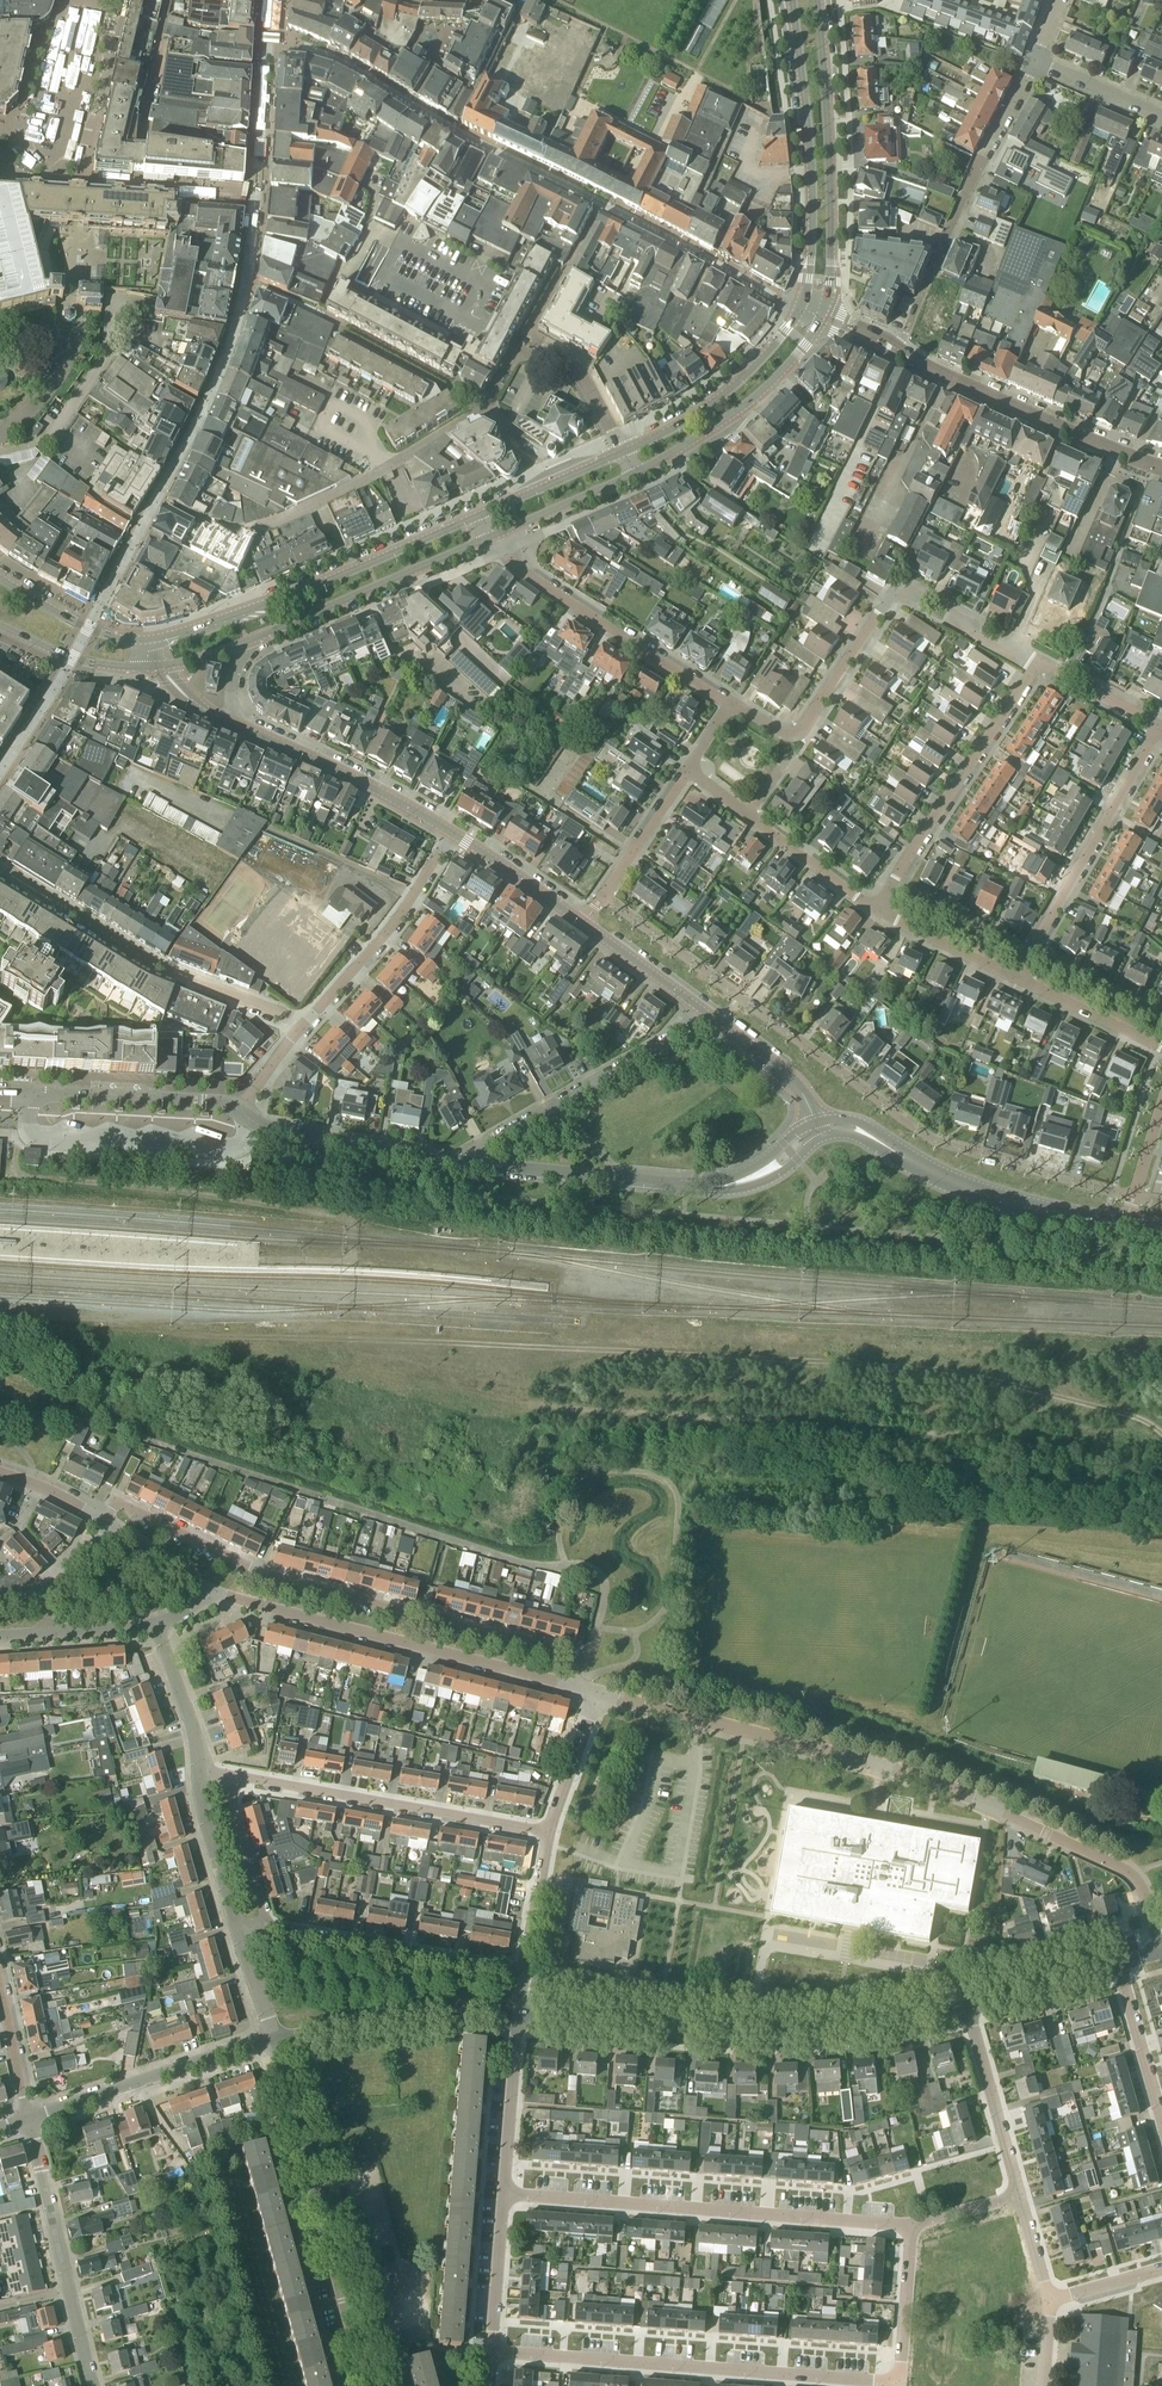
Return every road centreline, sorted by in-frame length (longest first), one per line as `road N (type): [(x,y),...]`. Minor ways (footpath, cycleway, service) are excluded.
road 1 (residential): [(1155,1950),(1128,1873),(899,1776),(589,1693)]
road 2 (residential): [(1133,1196),(933,1137),(600,895)]
road 3 (residential): [(565,1685),(580,1650),(268,1575),(115,1504),(97,1520)]
road 4 (tertiary): [(512,2012),(753,2029),(873,2023),(958,2004)]
road 5 (residential): [(499,2195),(909,2225)]
road 6 (residential): [(885,2385),(488,2346)]
road 7 (residential): [(565,1685),(207,1592)]
road 8 (unclassified): [(156,502),(216,526),(270,525),(374,478),(485,408)]
road 9 (tertiary): [(476,1165),(718,1186),(759,1175),(819,1129)]
road 10 (residential): [(368,2385),(276,2037)]
road 11 (tertiary): [(483,515),(267,605),(151,641)]
road 12 (residential): [(0,867),(160,967),(301,1027)]
road 13 (tertiary): [(1126,1223),(978,1193),(854,1127),(819,1129)]
road 14 (residential): [(543,1831),(227,1778)]
road 15 (residential): [(897,352),(1035,64)]
road 16 (tertiary): [(794,0),(813,205),(803,310)]
road 17 (tertiary): [(825,307),(830,198),(817,0)]
road 18 (residential): [(493,536),(536,579),(731,704)]
road 19 (tertiary): [(1161,469),(897,352)]
road 20 (residential): [(705,1013),(491,1134),(476,1165)]
road 21 (residential): [(95,2385),(30,2119)]
road 22 (residential): [(889,883),(1039,661)]
road 23 (tertiary): [(247,642),(493,536)]
road 24 (residential): [(522,1956),(264,1922)]
road 25 (tertiary): [(30,2119),(276,2037)]
road 26 (residential): [(1029,952),(1161,730)]
road 27 (tertiary): [(476,1165),(271,1130),(239,1110)]
road 28 (tertiary): [(634,474),(748,402),(820,323)]
road 29 (tertiary): [(450,832),(236,724)]
road 30 (tertiary): [(276,2037),(389,2009),(512,2012)]
road 31 (residential): [(731,704),(770,726),(801,728),(897,598)]
road 32 (tertiary): [(803,310),(709,408),(624,454)]
road 33 (tertiary): [(239,1110),(31,1095)]
road 34 (residential): [(1014,2190),(958,2004)]
road 35 (residential): [(499,2195),(512,2012)]
road 36 (residential): [(1161,2135),(1111,1961)]
road 37 (residential): [(237,1934),(199,1798),(202,1765)]
road 38 (residential): [(412,896),(301,1027)]
road 39 (unclassified): [(0,458),(35,447),(115,339)]
road 40 (tertiary): [(819,1129),(802,1087),(705,1013)]
road 41 (tertiary): [(151,641),(114,639),(0,580)]
road 42 (unclassified): [(624,454),(576,373),(514,339)]
road 43 (residential): [(870,904),(1018,976)]
road 44 (tertiary): [(0,630),(100,664),(156,666)]
road 45 (residential): [(901,2385),(909,2225)]
road 46 (residential): [(1018,976),(1161,1048)]
road 47 (tertiary): [(958,2004),(1111,1961)]
road 48 (tertiary): [(579,923),(450,832)]
road 49 (residential): [(1029,952),(889,883)]
road 50 (residential): [(1039,661),(897,598)]
road 51 (tertiary): [(705,1013),(579,923)]
road 52 (residential): [(412,896),(272,831)]
road 53 (residential): [(600,895),(689,769)]
road 54 (tertiary): [(493,536),(634,474)]
road 55 (residential): [(747,814),(870,904)]
road 56 (residential): [(488,2346),(499,2195)]
road 57 (residential): [(202,1765),(153,1623)]
road 58 (residential): [(264,1922),(227,1778)]
road 59 (residential): [(1161,1016),(1029,952)]
road 60 (residential): [(543,1831),(589,1693)]
road 61 (residential): [(30,2119),(0,1982)]
road 62 (residential): [(1161,730),(1039,661)]
road 63 (residential): [(1035,64),(1161,117)]
road 64 (residential): [(207,1592),(97,1520)]
road 65 (residential): [(522,1956),(543,1831)]

